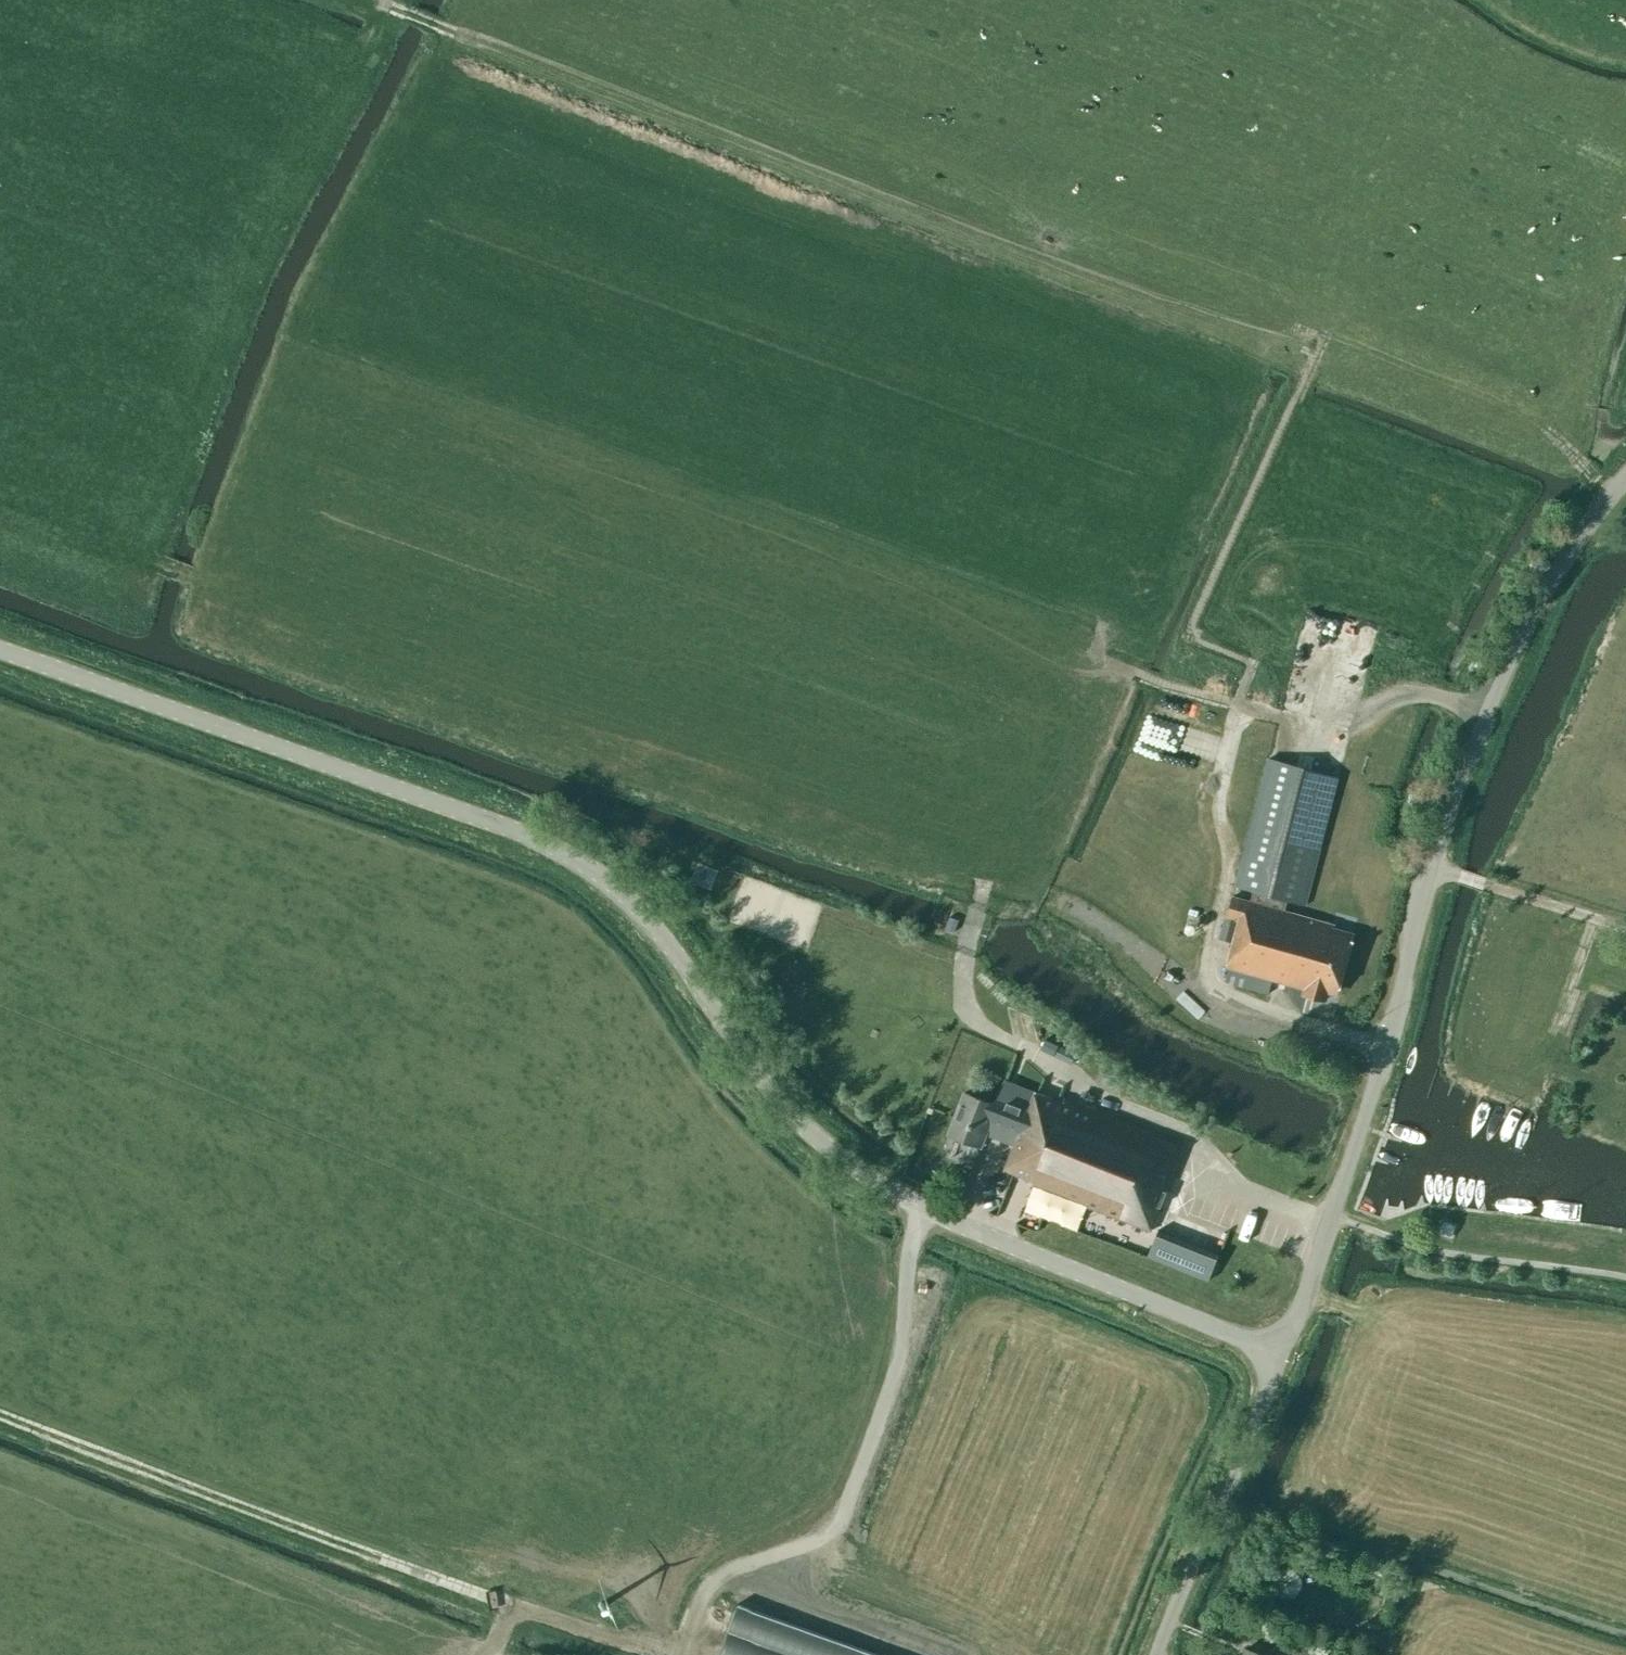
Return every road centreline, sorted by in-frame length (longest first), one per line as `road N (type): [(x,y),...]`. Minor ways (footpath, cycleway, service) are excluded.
road 1 (unclassified): [(1280,1355),(954,1223),(850,1164),(764,1084),(642,915),(573,858),(515,830),(0,649)]
road 2 (unclassified): [(1280,1355),(1389,1043),(1426,876),(1476,736),(1555,572),(1625,477)]
road 3 (unclassified): [(1155,1654),(1280,1355)]

